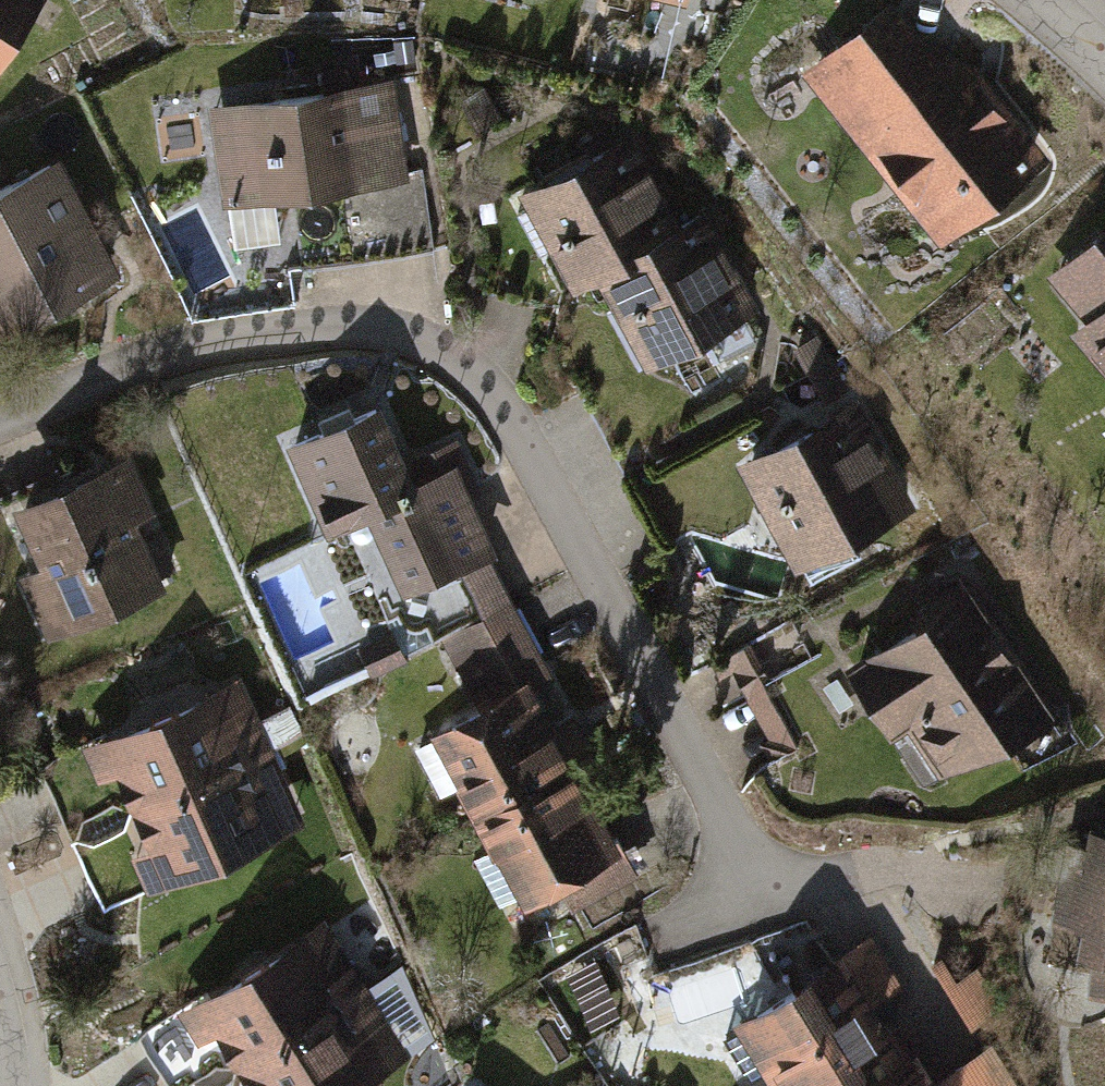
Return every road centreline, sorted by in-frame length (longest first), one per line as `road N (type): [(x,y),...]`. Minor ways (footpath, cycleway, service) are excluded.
road 1 (residential): [(0,417),(122,365),(252,334),(383,330),(442,351),(492,394),(748,870)]

